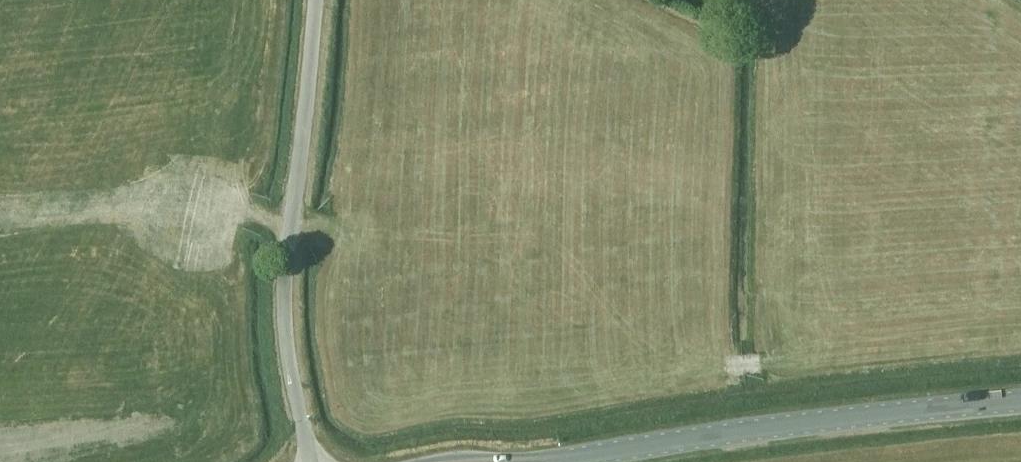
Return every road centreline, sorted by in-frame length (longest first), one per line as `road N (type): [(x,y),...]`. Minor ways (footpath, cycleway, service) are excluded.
road 1 (unclassified): [(310,461),(285,317),(316,0)]
road 2 (secondary): [(561,460),(1020,400)]
road 3 (secondary): [(561,460),(435,461)]

